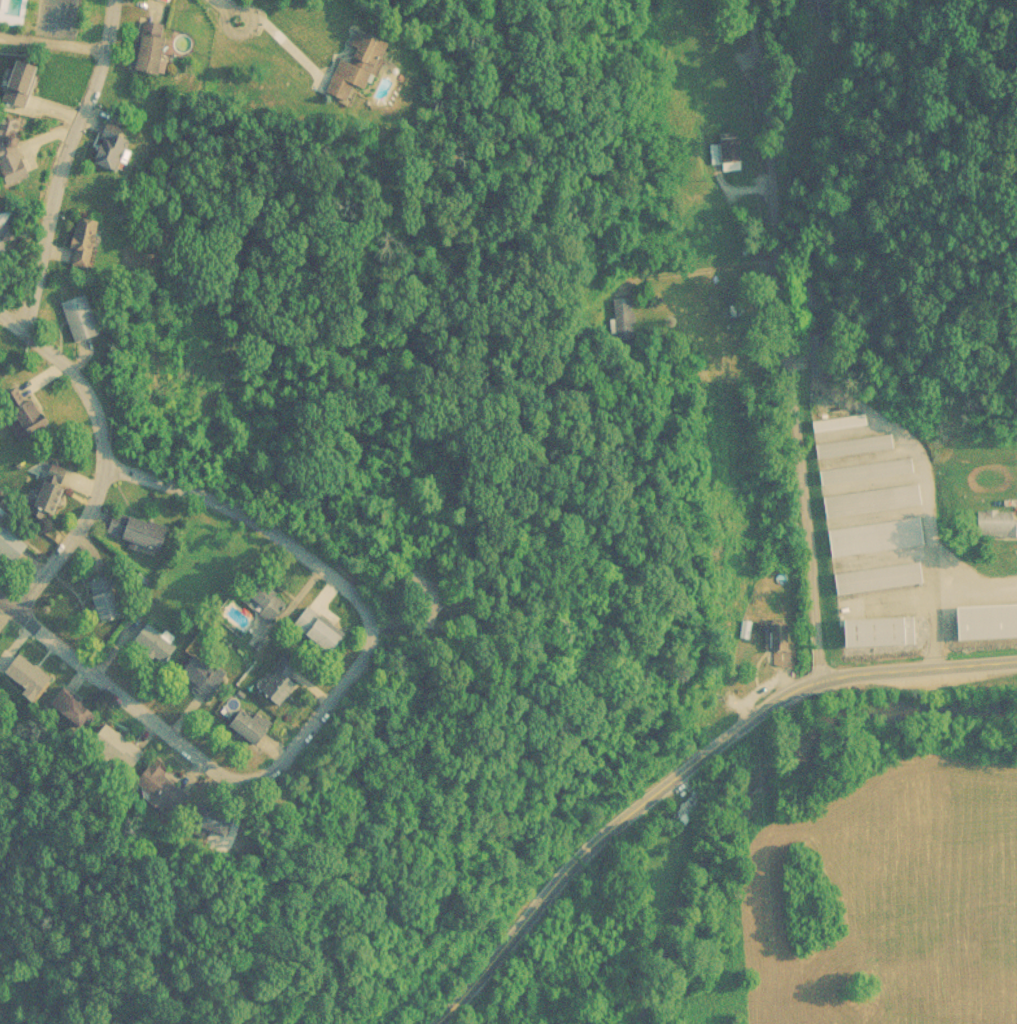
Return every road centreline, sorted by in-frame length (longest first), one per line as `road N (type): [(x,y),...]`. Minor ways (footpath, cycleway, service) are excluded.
road 1 (residential): [(14,607),(213,769),(247,786),(273,775),(376,654),(370,603),(327,568),(193,494),(101,460),(86,520),(14,607)]
road 2 (residential): [(434,1023),(637,798),(673,779),(753,709),(798,684),(843,673),(1016,657)]
road 3 (residential): [(758,0),(783,99),(828,534),(852,661),(843,673)]
road 4 (residential): [(25,330),(111,0)]
road 5 (residential): [(0,312),(84,398),(101,460)]
road 6 (residential): [(774,63),(714,75),(673,48),(647,49)]

